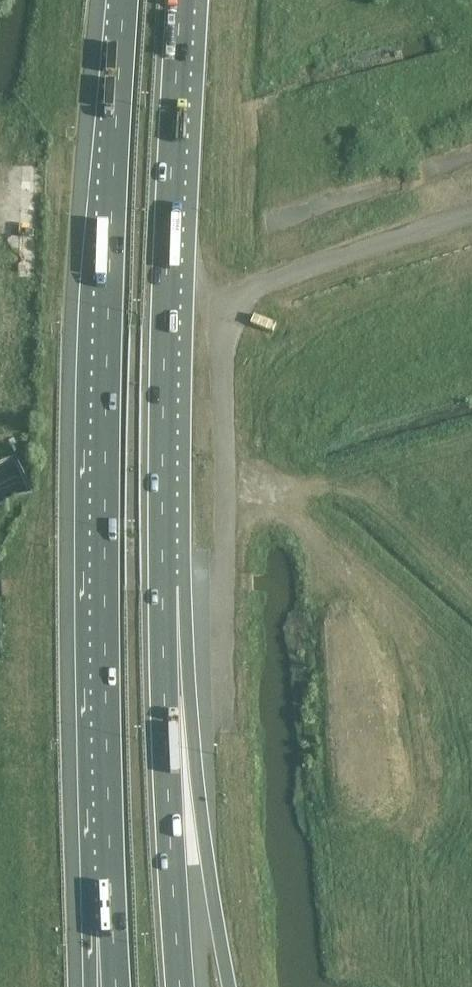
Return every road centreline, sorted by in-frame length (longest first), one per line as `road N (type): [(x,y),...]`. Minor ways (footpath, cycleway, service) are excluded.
road 1 (motorway): [(125,0),(104,481),(111,930)]
road 2 (motorway): [(229,986),(204,814),(186,585),(164,490)]
road 3 (motorway): [(179,986),(164,710),(164,490)]
road 4 (motorway): [(164,490),(181,0)]

